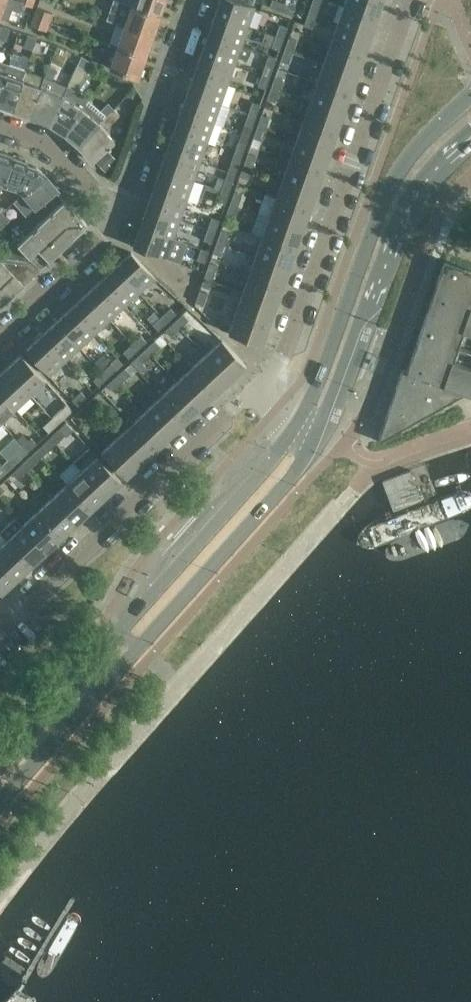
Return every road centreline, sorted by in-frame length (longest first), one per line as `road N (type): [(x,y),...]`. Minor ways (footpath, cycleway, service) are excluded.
road 1 (secondary): [(0,801),(290,477),(314,439)]
road 2 (secondary): [(297,426),(0,762)]
road 3 (residential): [(252,391),(286,352),(408,0)]
road 4 (secondary): [(470,98),(398,169),(297,426)]
road 5 (residential): [(0,626),(252,391)]
road 6 (secondary): [(314,439),(410,201),(470,137)]
road 7 (residential): [(121,229),(202,0)]
road 8 (residential): [(121,229),(43,143),(0,127)]
road 9 (residential): [(0,336),(121,229)]

